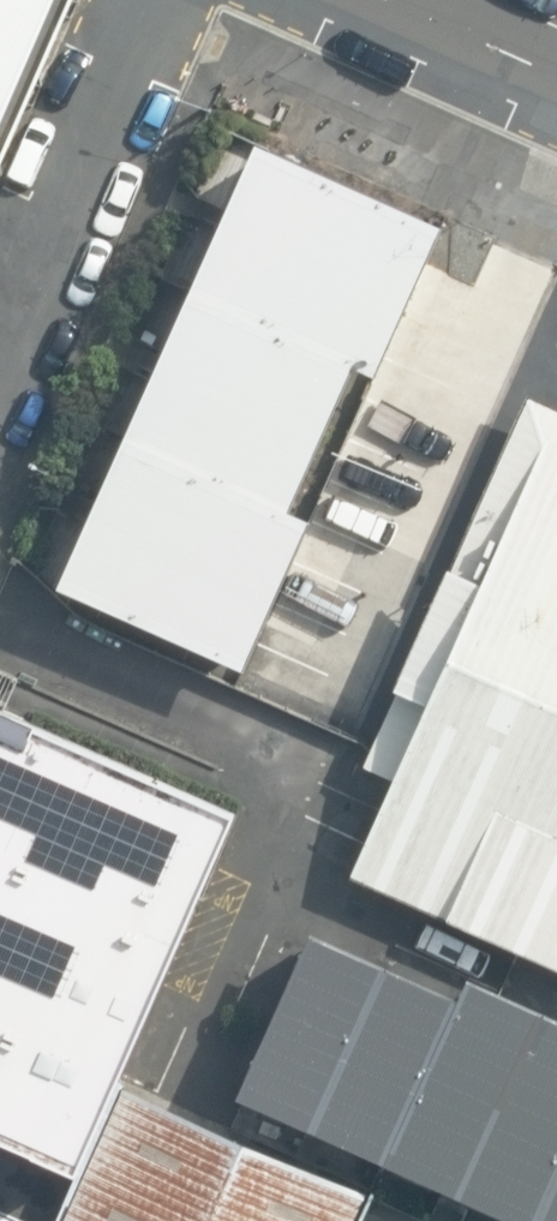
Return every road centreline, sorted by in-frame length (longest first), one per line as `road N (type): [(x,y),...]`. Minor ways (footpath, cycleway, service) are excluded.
road 1 (unclassified): [(159,0),(0,372)]
road 2 (tertiary): [(395,0),(556,72)]

